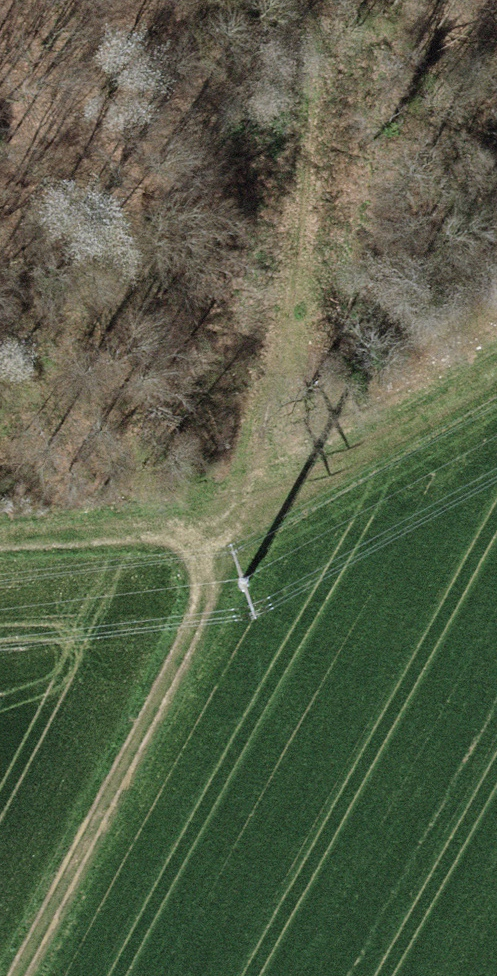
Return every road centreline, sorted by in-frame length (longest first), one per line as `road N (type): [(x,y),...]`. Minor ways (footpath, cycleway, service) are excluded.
road 1 (track): [(19,975),(245,550),(288,513),(496,384)]
road 2 (track): [(300,0),(314,89),(260,532)]
road 3 (track): [(245,550),(0,559)]

